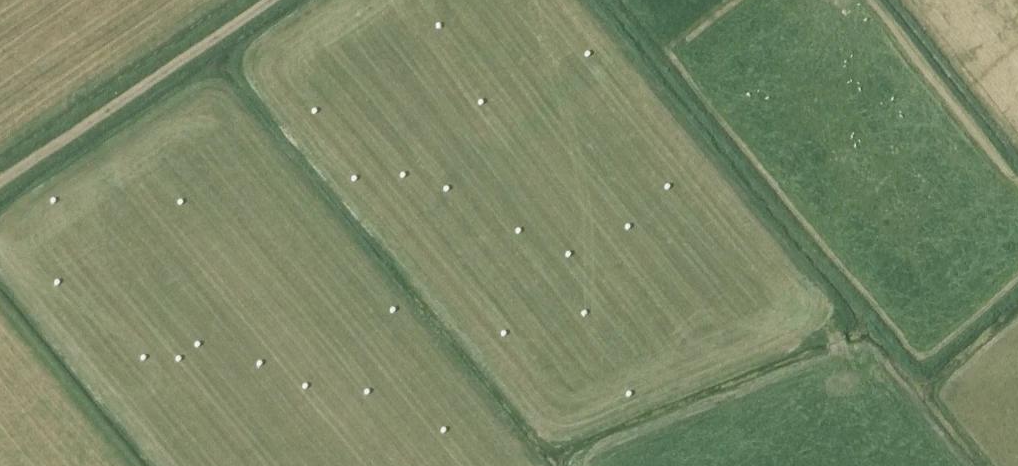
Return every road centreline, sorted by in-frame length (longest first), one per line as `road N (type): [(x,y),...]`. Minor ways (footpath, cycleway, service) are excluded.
road 1 (track): [(274,0),(0,186)]
road 2 (track): [(0,260),(166,465)]

